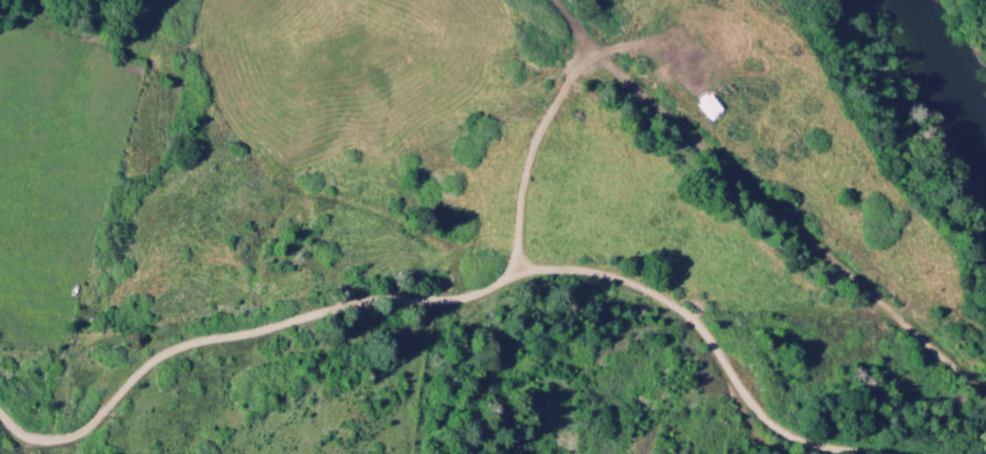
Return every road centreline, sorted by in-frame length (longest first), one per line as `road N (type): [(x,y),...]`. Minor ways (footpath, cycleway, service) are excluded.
road 1 (residential): [(0,419),(26,438),(68,437),(147,363),(175,348),(370,301),(455,299),(515,274)]
road 2 (track): [(587,48),(985,403)]

